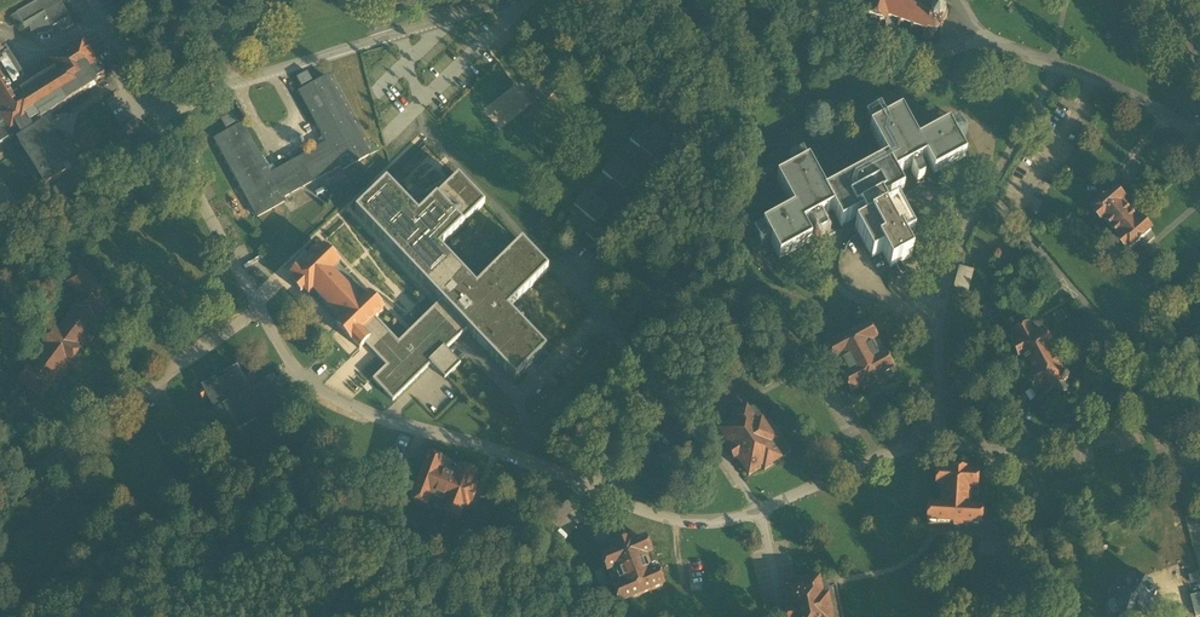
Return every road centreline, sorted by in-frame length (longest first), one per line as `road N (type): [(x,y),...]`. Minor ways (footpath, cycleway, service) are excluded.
road 1 (unclassified): [(937,436),(725,522),(652,516),(587,488)]
road 2 (unclassified): [(507,0),(215,91),(161,128)]
road 3 (unclassified): [(538,463),(378,417),(322,390),(291,367),(258,307)]
road 4 (unclassified): [(1169,406),(989,192)]
road 5 (unclassified): [(600,318),(448,158),(424,119)]
road 6 (unclassified): [(937,436),(940,322),(955,256),(989,192)]
road 7 (unclassified): [(258,307),(61,451)]
road 8 (unclassified): [(1169,406),(1080,445),(991,448),(937,436)]
road 9 (unclassified): [(258,307),(161,128)]
road 10 (unclassified): [(161,128),(0,228)]
road 11 (unclassified): [(600,318),(520,396),(538,463)]
road 12 (unclassified): [(459,616),(587,488)]
road 13 (unclassified): [(828,0),(881,37),(930,51),(975,40)]
road 14 (unclassified): [(1199,136),(1055,68)]
road 15 (unclassified): [(161,128),(91,0)]
road 16 (unclassified): [(989,192),(1055,68)]

